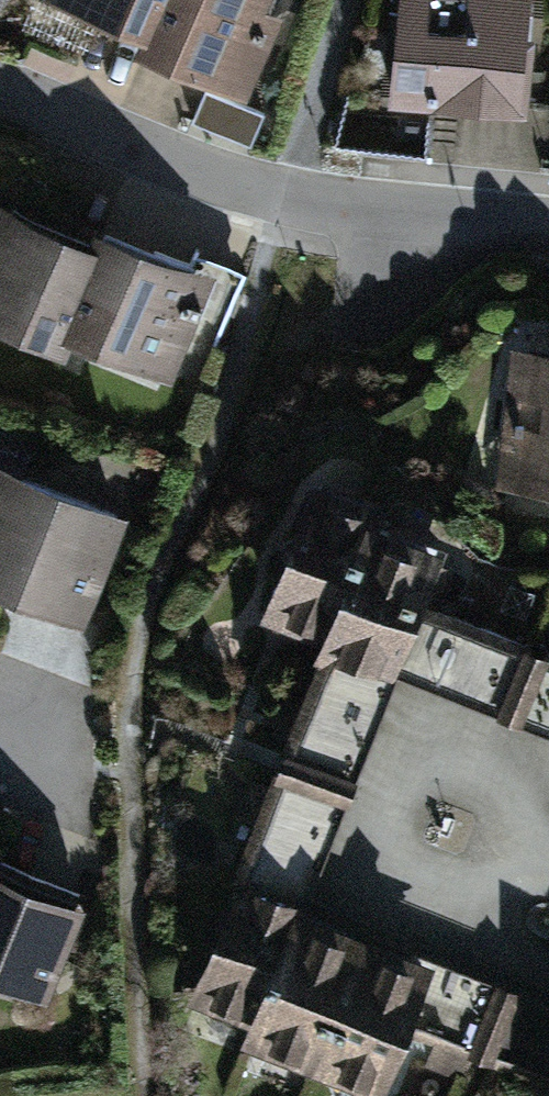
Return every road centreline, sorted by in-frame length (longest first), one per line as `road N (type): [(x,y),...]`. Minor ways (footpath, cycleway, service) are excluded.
road 1 (residential): [(0,79),(296,199),(548,222)]

